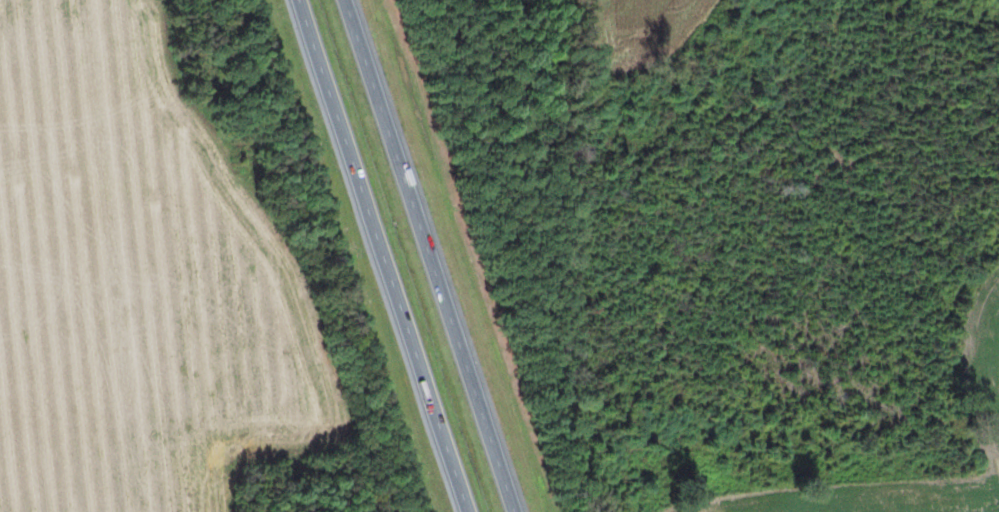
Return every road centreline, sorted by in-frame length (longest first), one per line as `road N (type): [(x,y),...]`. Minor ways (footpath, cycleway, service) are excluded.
road 1 (motorway): [(516,511),(346,0)]
road 2 (motorway): [(300,0),(470,511)]

